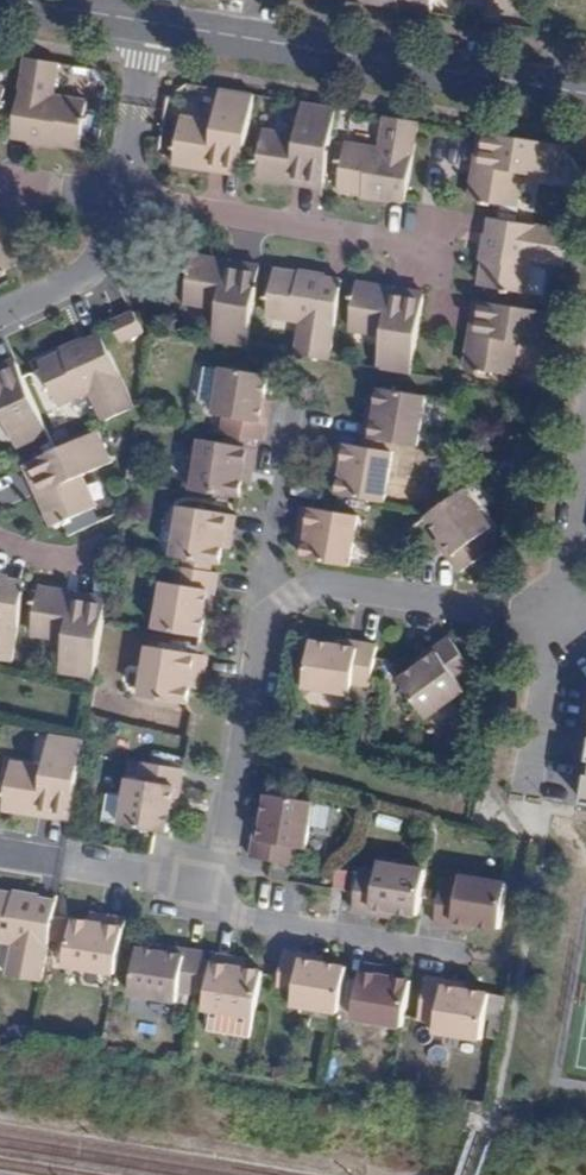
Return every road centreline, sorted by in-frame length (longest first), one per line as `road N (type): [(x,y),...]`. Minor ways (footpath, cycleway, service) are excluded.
road 1 (residential): [(0,853),(216,889),(263,619),(307,586),(323,582),(559,624)]
road 2 (tertiary): [(150,23),(585,94)]
road 3 (residential): [(150,23),(111,237),(90,268),(0,312)]
road 4 (residential): [(533,787),(559,624)]
road 5 (residential): [(559,624),(585,461)]
road 6 (tertiary): [(11,0),(150,23)]

